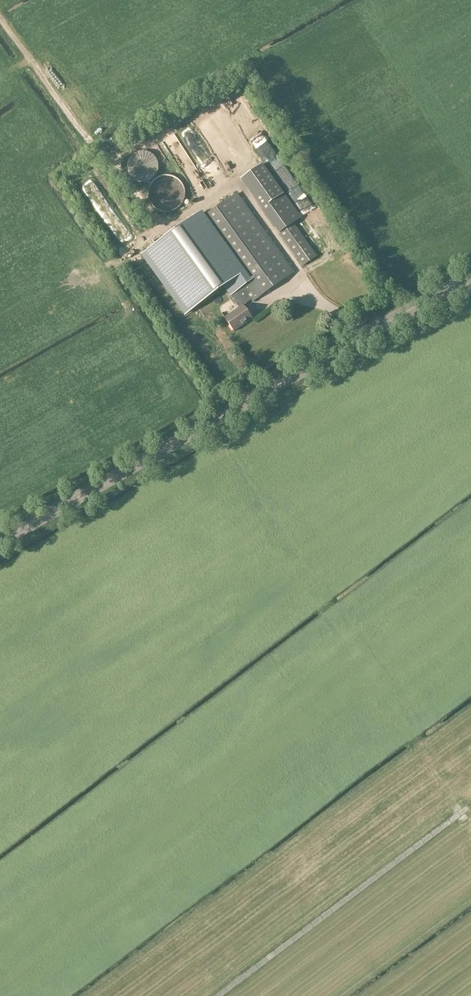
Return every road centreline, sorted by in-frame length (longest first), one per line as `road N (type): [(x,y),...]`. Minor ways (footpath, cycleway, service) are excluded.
road 1 (secondary): [(0,541),(470,275)]
road 2 (track): [(220,995),(462,817)]

